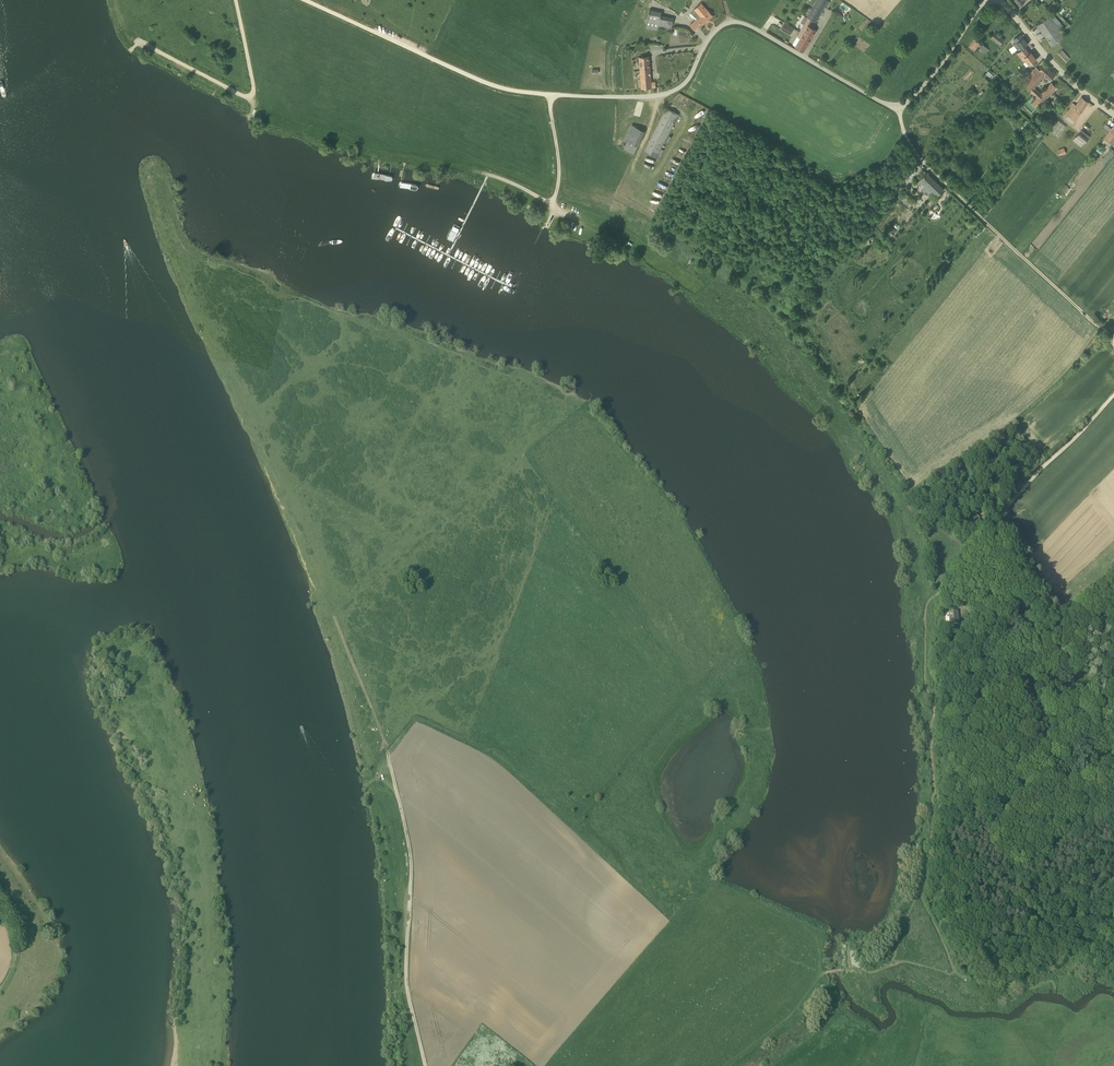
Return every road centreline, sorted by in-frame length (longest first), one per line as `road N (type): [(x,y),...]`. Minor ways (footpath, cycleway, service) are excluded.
road 1 (track): [(426,1065),(406,990),(411,864),(384,748),(335,622),(573,415),(494,373),(190,262),(311,548)]
road 2 (unclassified): [(897,107),(730,22),(708,40),(683,86),(667,94),(551,94)]
road 3 (track): [(551,94),(481,80),(304,0)]
road 4 (track): [(1109,721),(955,814),(923,854),(926,886)]
road 5 (track): [(236,0),(250,96),(142,43),(131,50)]
road 6 (track): [(997,520),(1109,721)]
road 7 (track): [(1096,325),(954,192)]
road 8 (track): [(855,969),(825,973),(793,1015),(718,1065)]
road 9 (track): [(997,520),(1113,396)]
road 10 (unclassified): [(1113,115),(1047,58),(999,0)]
road 11 (unclassified): [(897,107),(926,83),(987,0)]
road 12 (track): [(495,760),(422,723),(387,757)]

